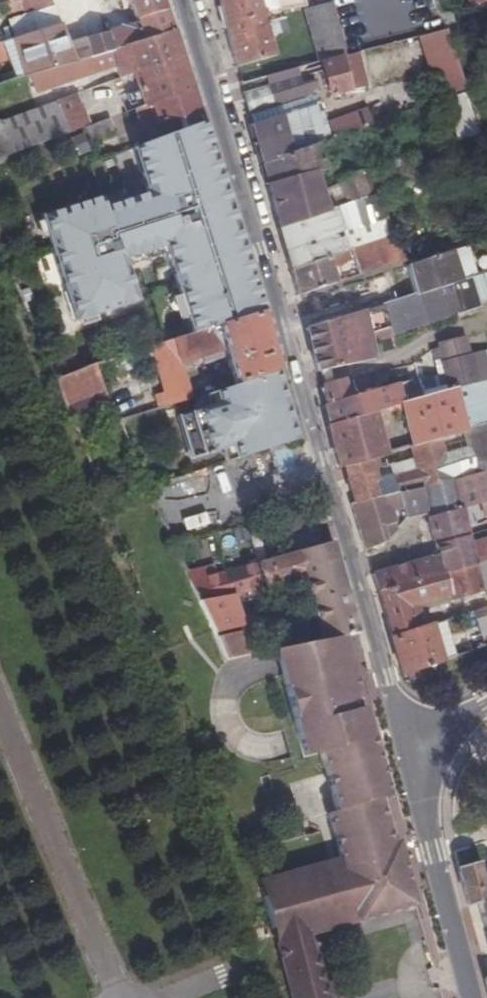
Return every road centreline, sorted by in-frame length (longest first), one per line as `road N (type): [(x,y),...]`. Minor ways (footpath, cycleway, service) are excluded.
road 1 (residential): [(186,0),(406,754)]
road 2 (residential): [(470,997),(406,754)]

